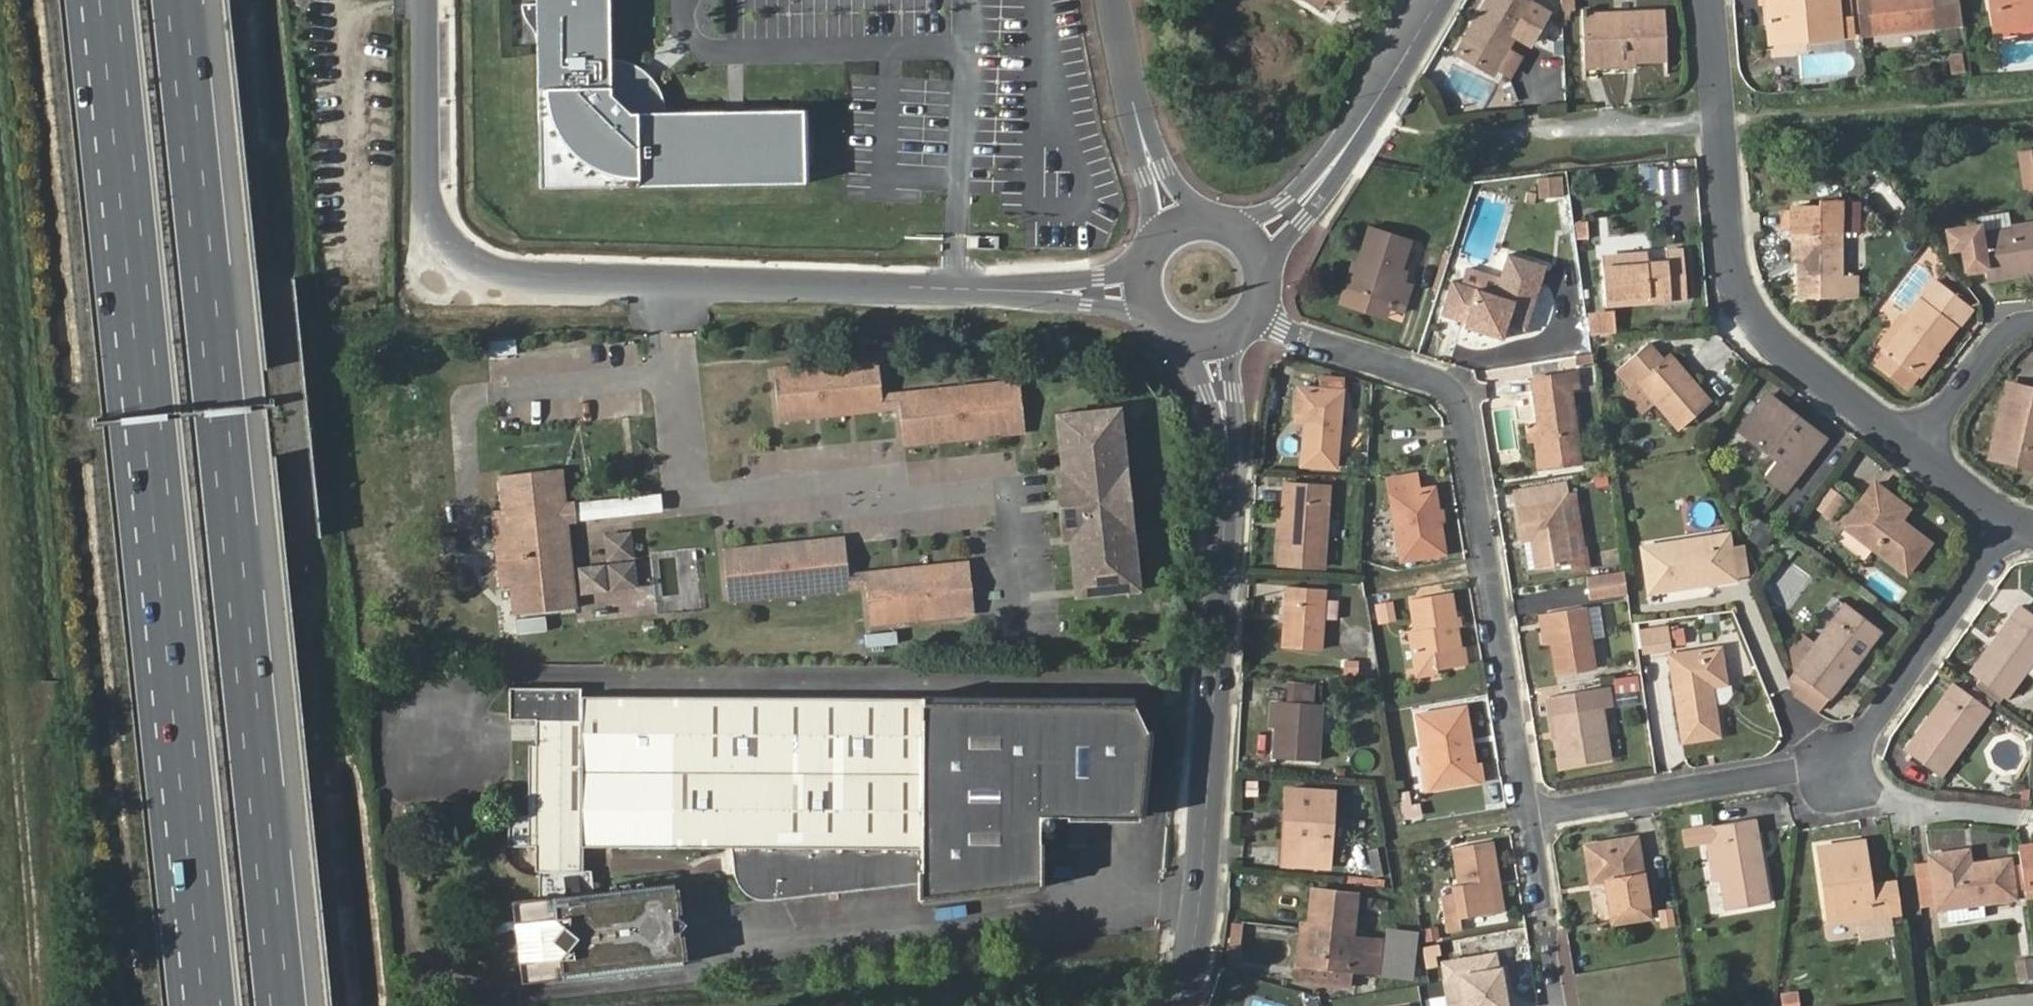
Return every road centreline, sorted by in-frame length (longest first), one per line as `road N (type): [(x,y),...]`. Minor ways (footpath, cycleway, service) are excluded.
road 1 (motorway): [(100,0),(203,1005)]
road 2 (motorway): [(294,1005),(191,0)]
road 3 (unclassified): [(1139,296),(517,273),(464,254),(431,217),(422,0)]
road 4 (unclassified): [(1177,1005),(1200,902),(1228,488),(1214,344)]
road 5 (residential): [(1253,319),(1418,373),(1449,391),(1465,418),(1529,813)]
road 6 (residential): [(1919,448),(1780,348),(1735,281),(1709,0)]
road 7 (residential): [(1529,813),(1850,762)]
road 8 (unclassified): [(1255,247),(1326,177),(1435,0)]
road 9 (residential): [(1850,762),(2010,522)]
road 10 (unclassified): [(1187,219),(1145,151),(1115,0)]
road 11 (residential): [(1850,762),(1905,805),(2032,825)]
road 12 (residential): [(1919,448),(2017,325),(2032,325)]

